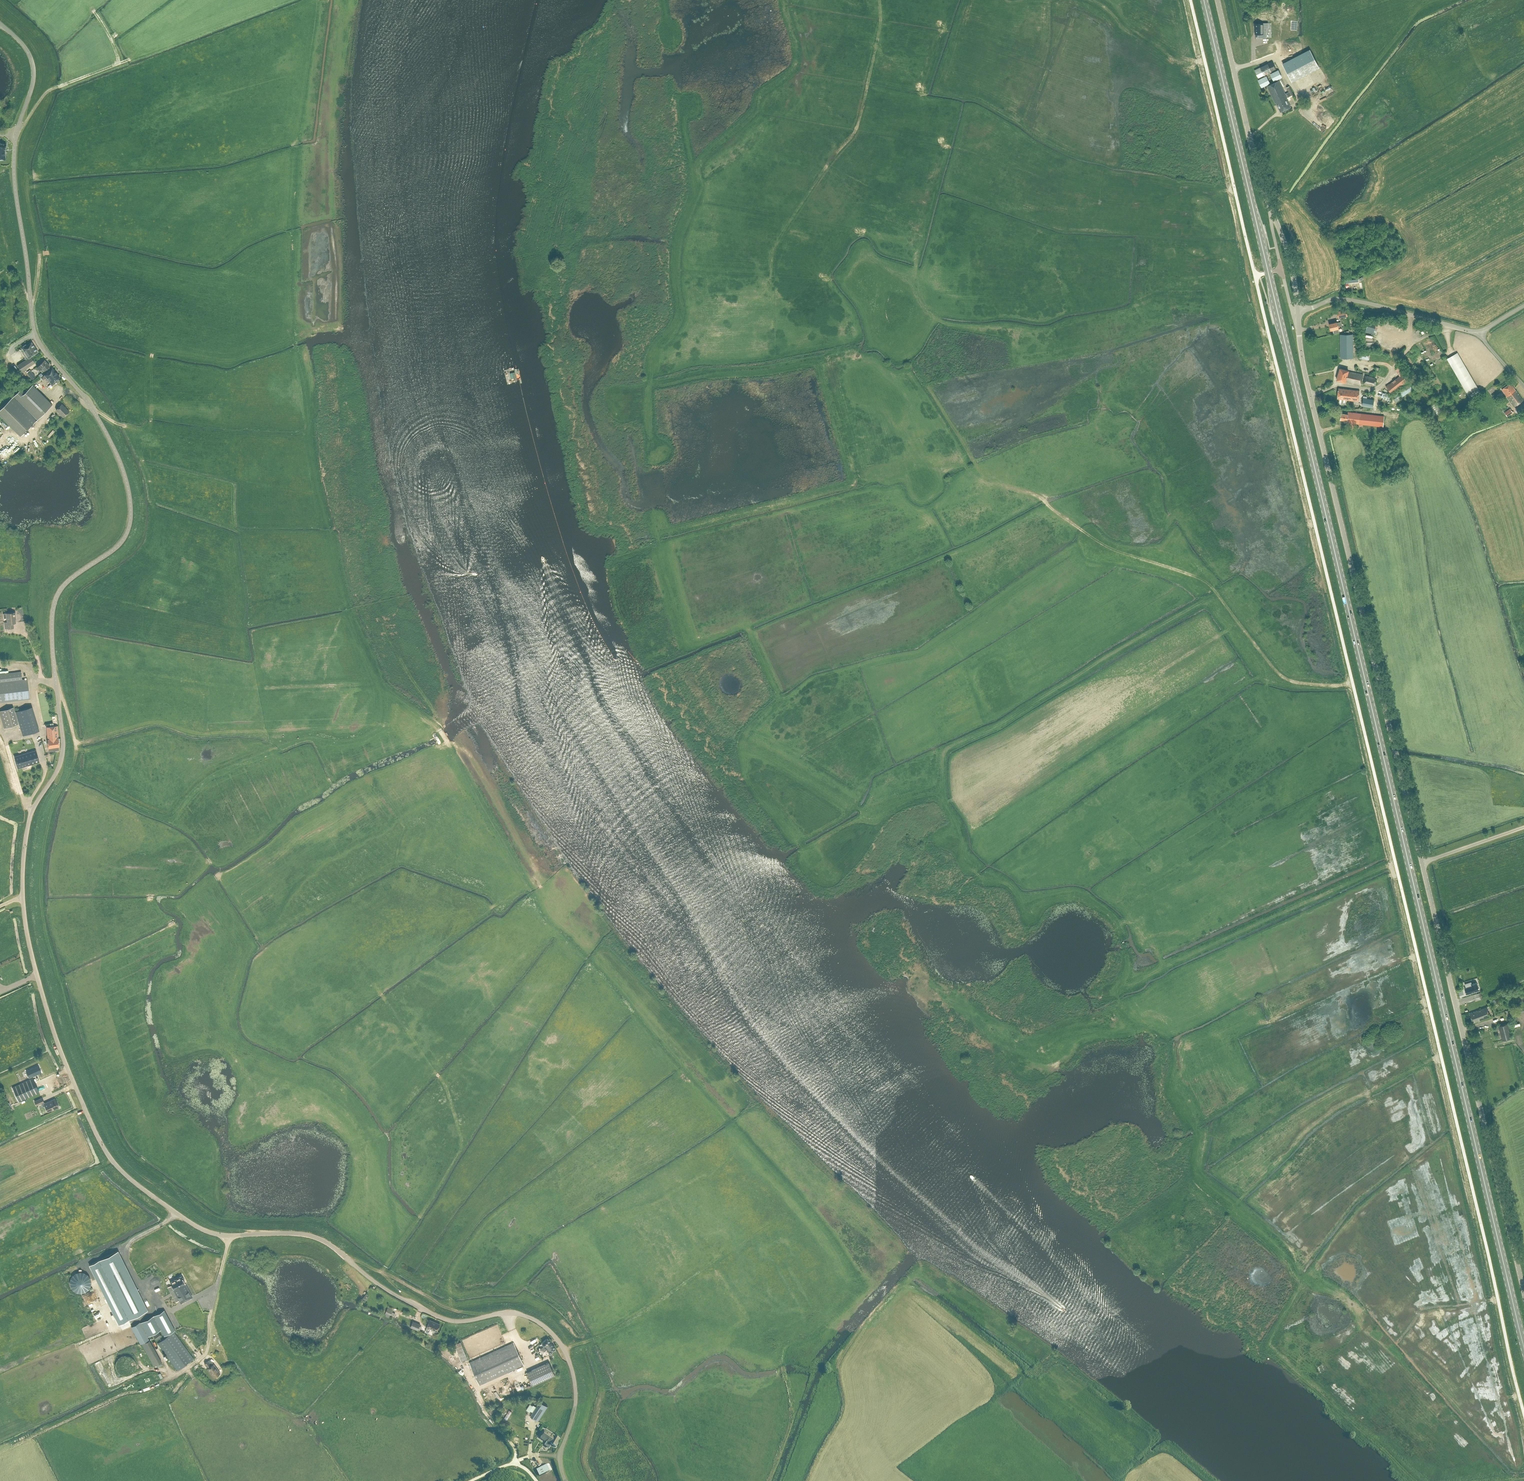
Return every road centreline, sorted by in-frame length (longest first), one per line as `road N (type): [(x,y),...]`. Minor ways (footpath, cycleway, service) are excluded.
road 1 (unclassified): [(565,1480),(560,1458),(575,1384),(547,1328),(515,1313),(439,1317),(313,1236),(198,1227),(114,1163),(65,1062),(27,933),(25,843),(62,752),(55,602),(68,581),(121,541),(130,505),(104,428),(35,334),(14,165),(33,71),(22,44),(0,23)]
road 2 (primary): [(1523,1349),(1268,272)]
road 3 (unclassified): [(1523,1291),(1299,328)]
road 4 (track): [(1353,684),(1280,676),(1206,581),(1113,548),(1042,501),(990,482),(912,363)]
road 5 (primary): [(1268,272),(1204,0)]
road 6 (unclassified): [(1270,207),(1217,0)]
road 7 (unclassified): [(1477,333),(1336,298),(1298,312)]
road 8 (track): [(96,14),(119,63),(48,91),(17,130)]

